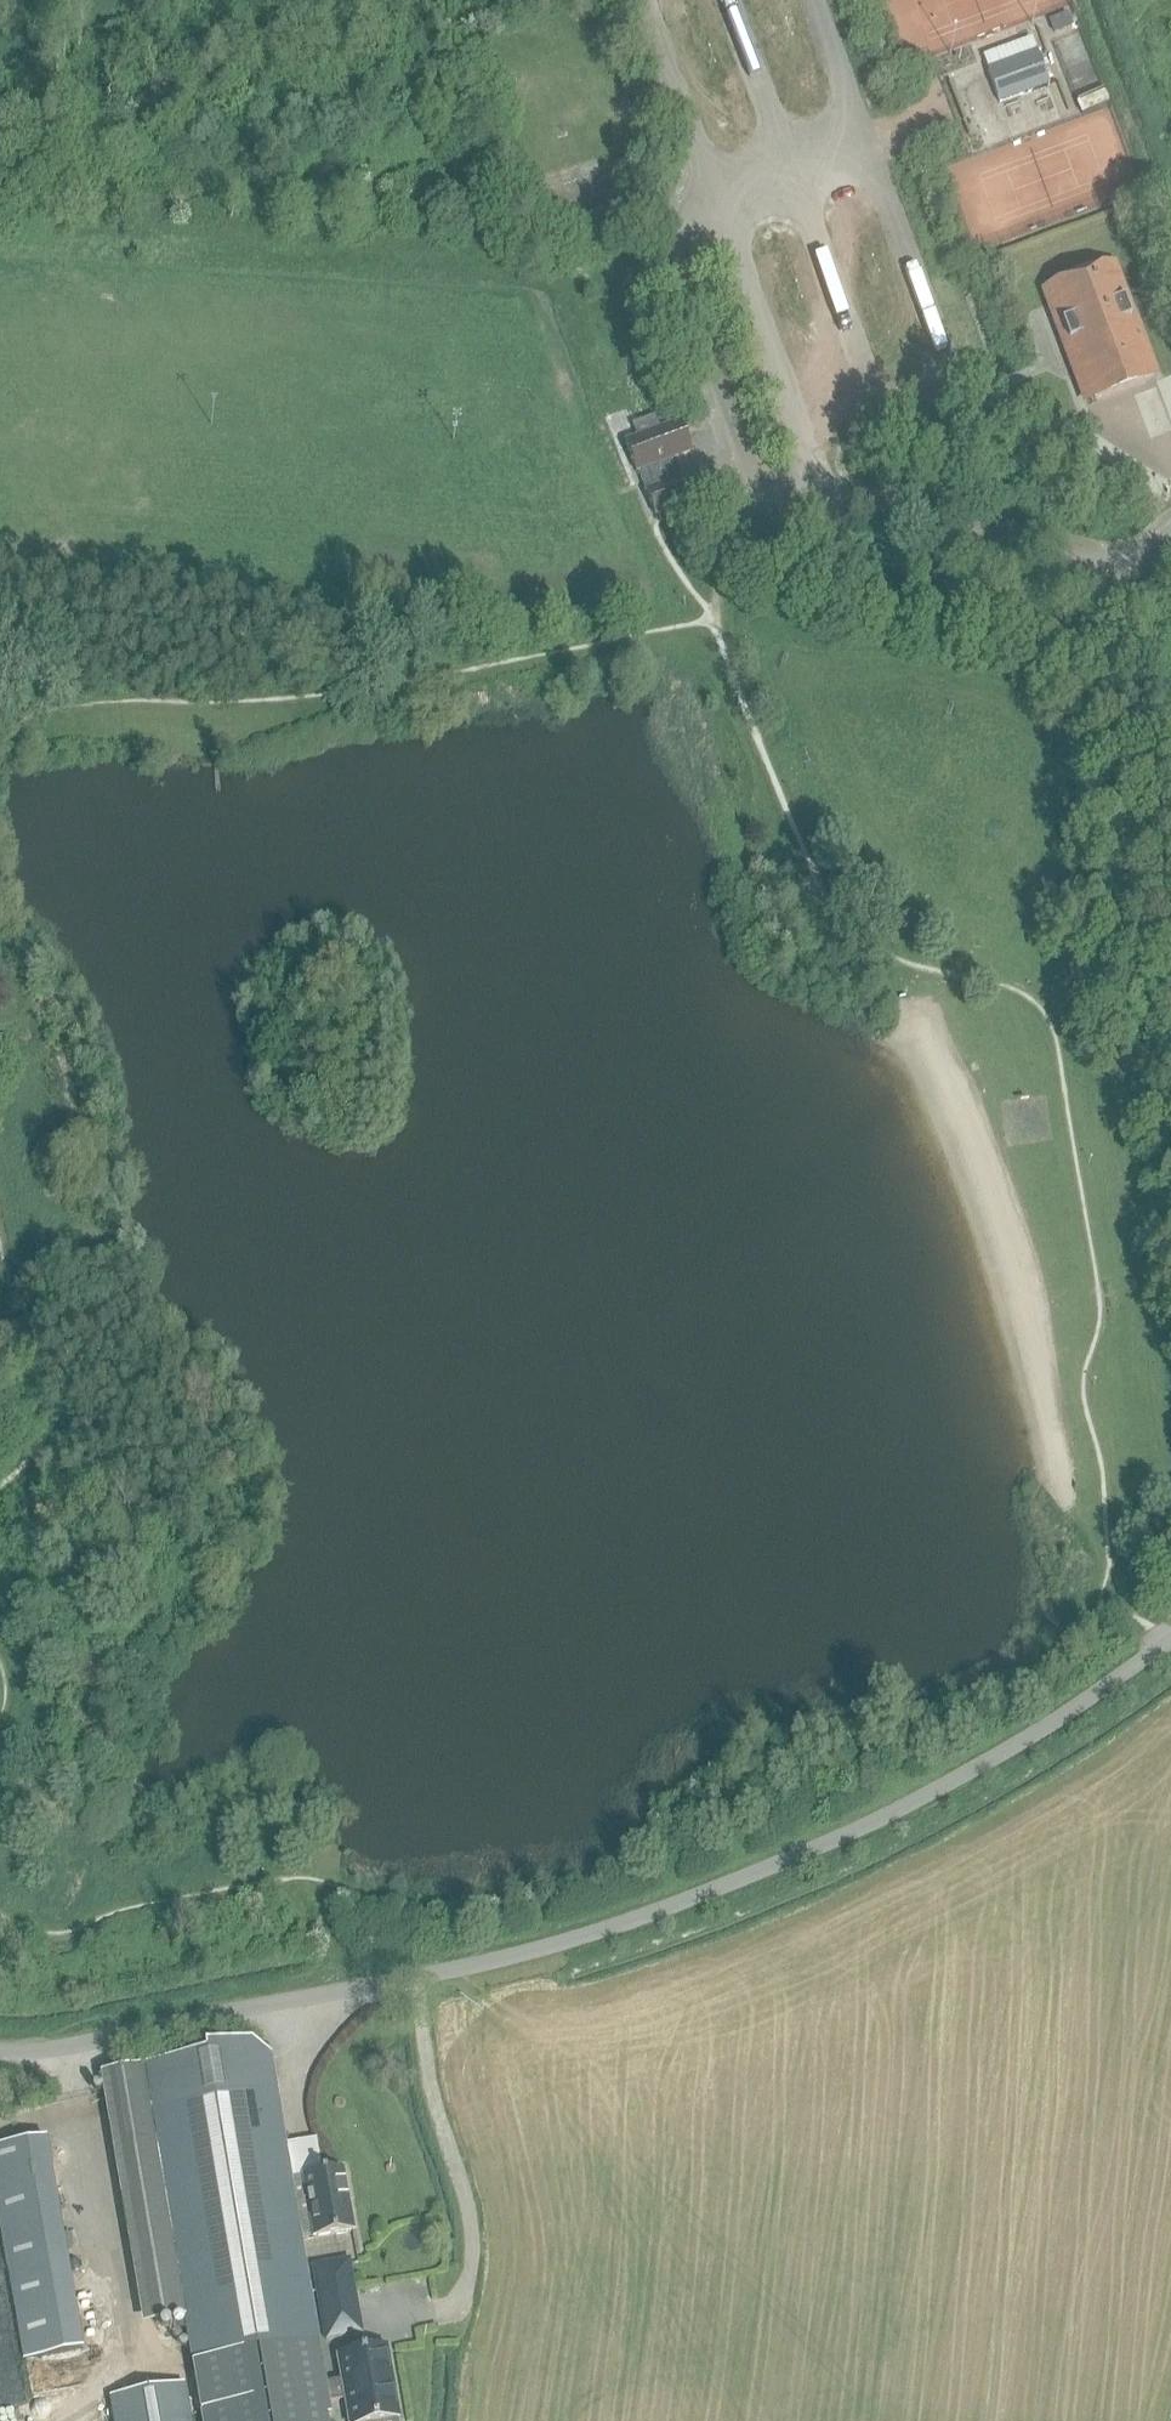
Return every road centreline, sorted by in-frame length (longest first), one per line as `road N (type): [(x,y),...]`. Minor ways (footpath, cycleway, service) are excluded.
road 1 (unclassified): [(1170,1639),(1011,1747),(836,1838),(678,1903),(349,1990),(46,2050),(0,2049)]
road 2 (residential): [(1170,538),(1146,557),(1116,562),(740,478)]

